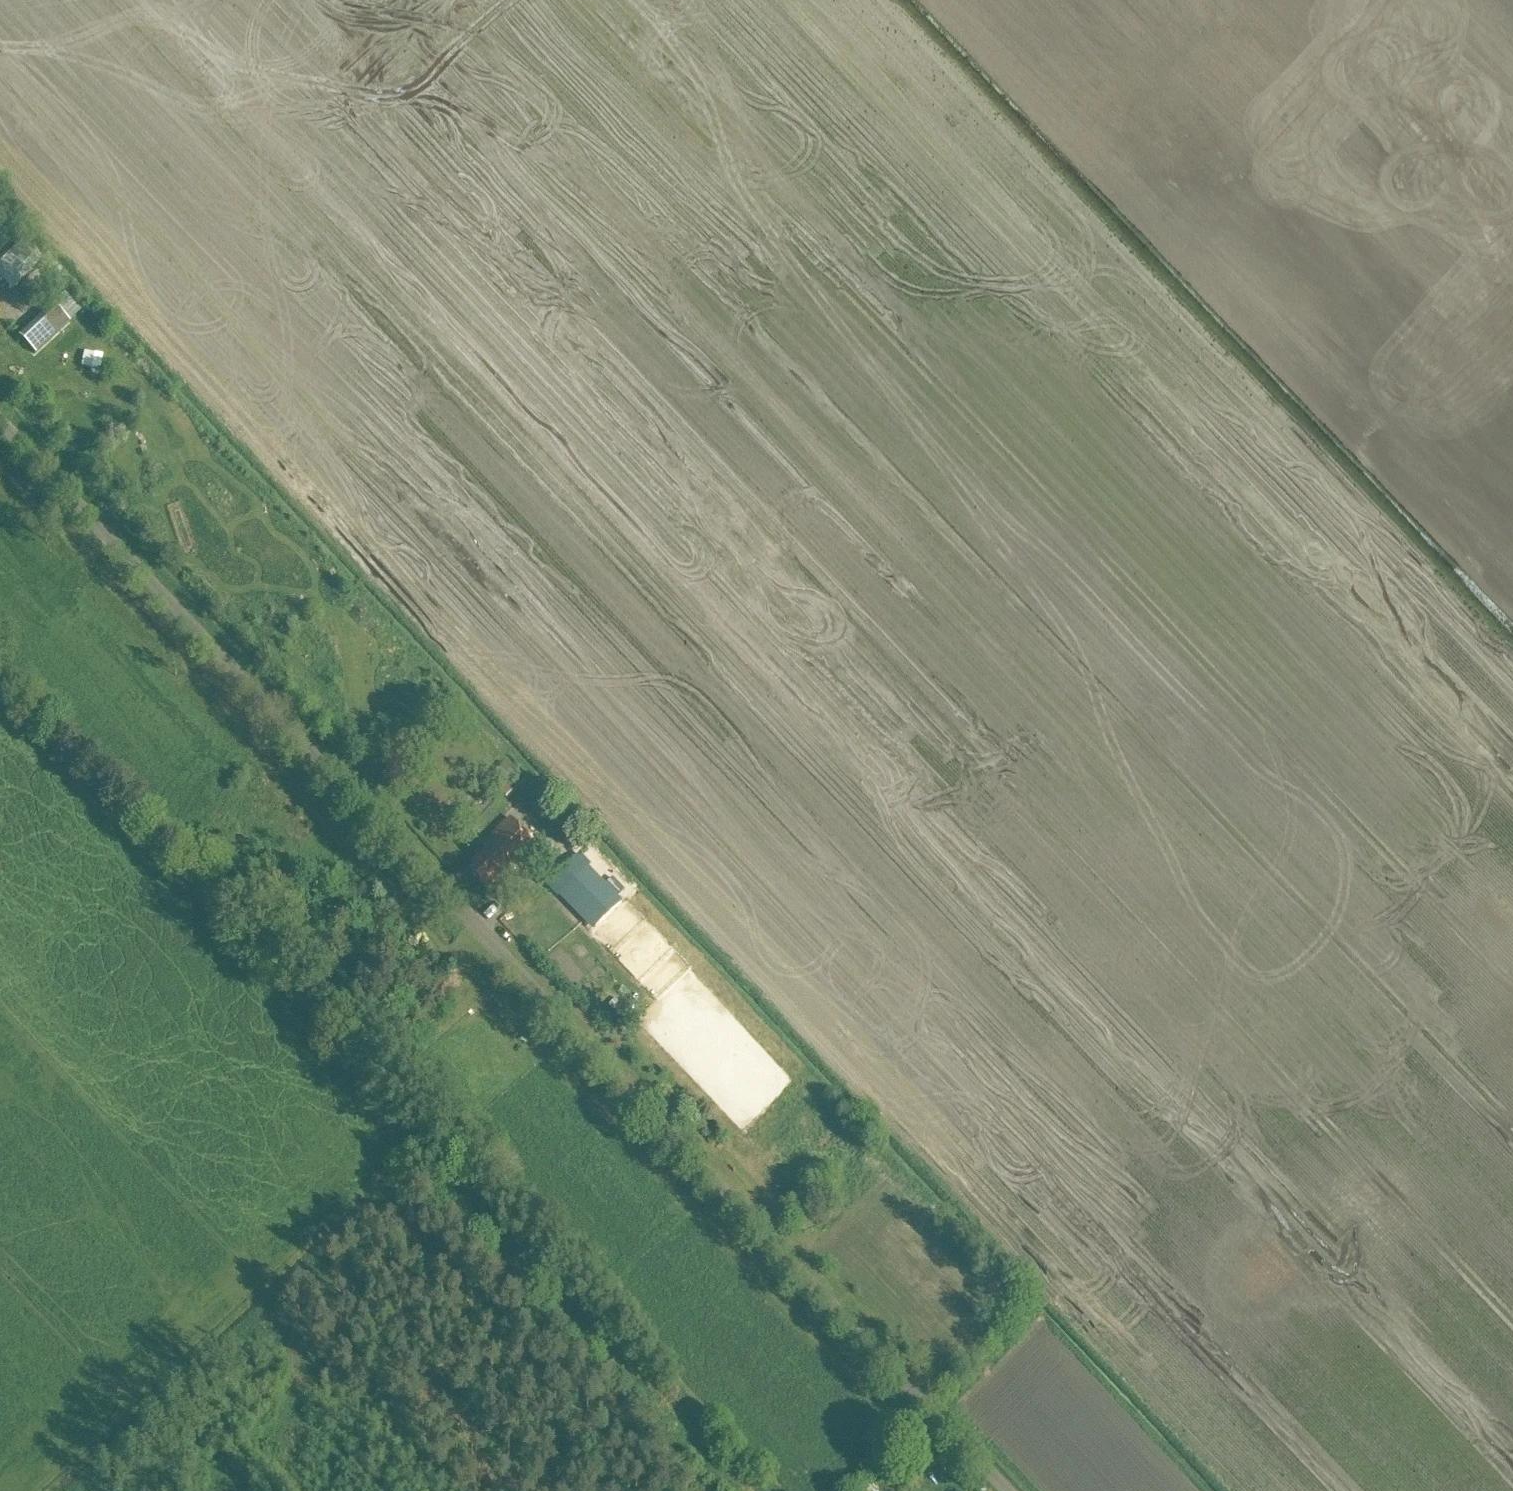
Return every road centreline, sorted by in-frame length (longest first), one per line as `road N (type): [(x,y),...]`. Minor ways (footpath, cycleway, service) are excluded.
road 1 (unclassified): [(1004,1490),(0,420)]

